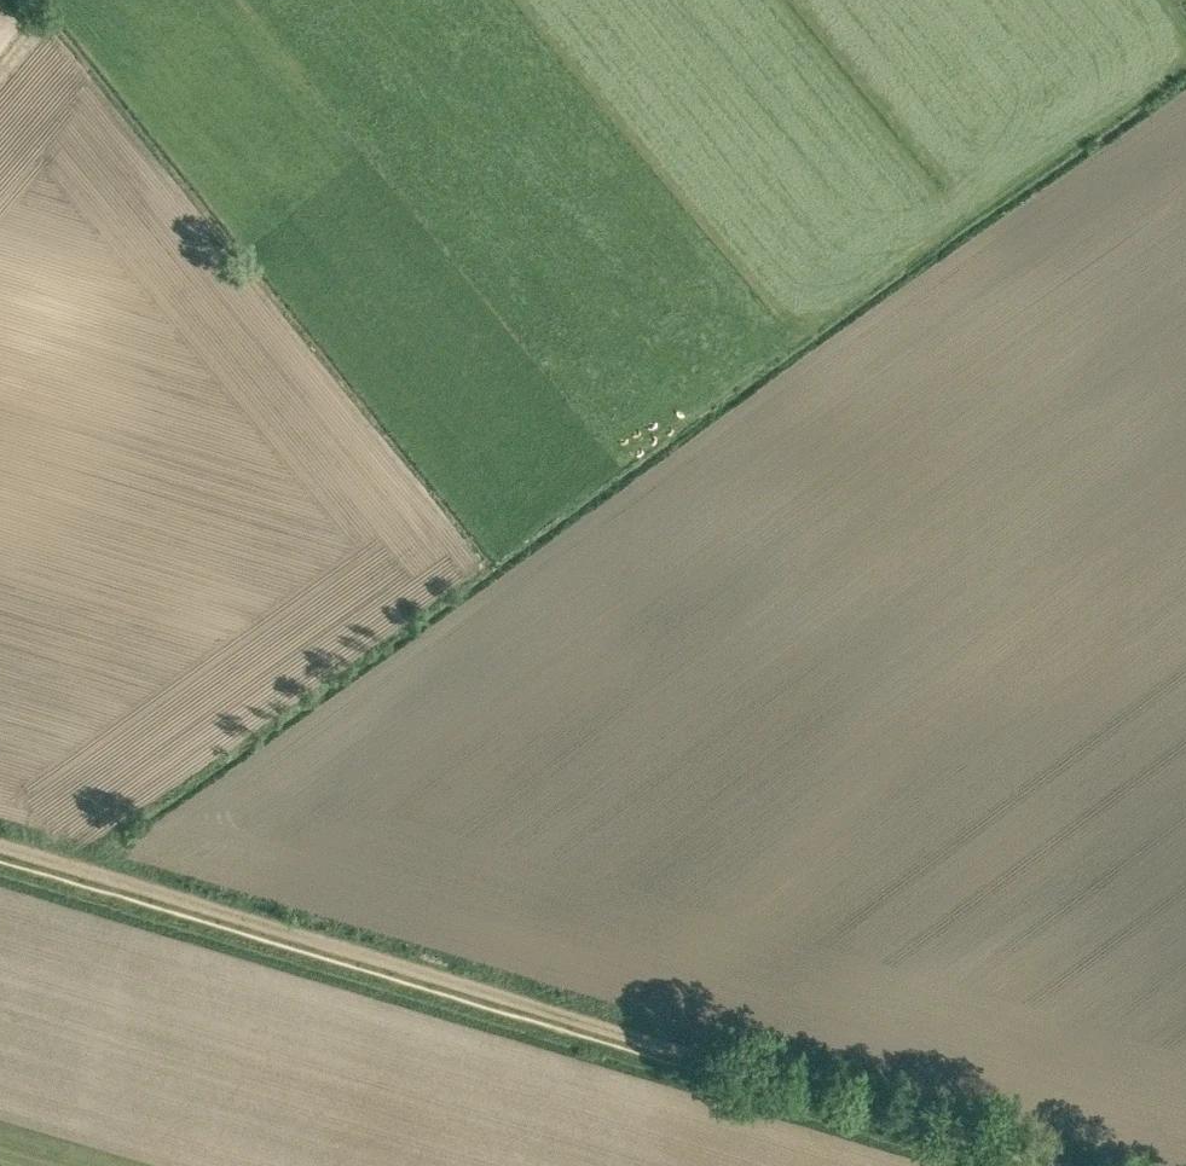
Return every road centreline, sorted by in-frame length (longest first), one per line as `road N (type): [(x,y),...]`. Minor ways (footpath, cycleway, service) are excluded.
road 1 (track): [(1053,1165),(0,849)]

